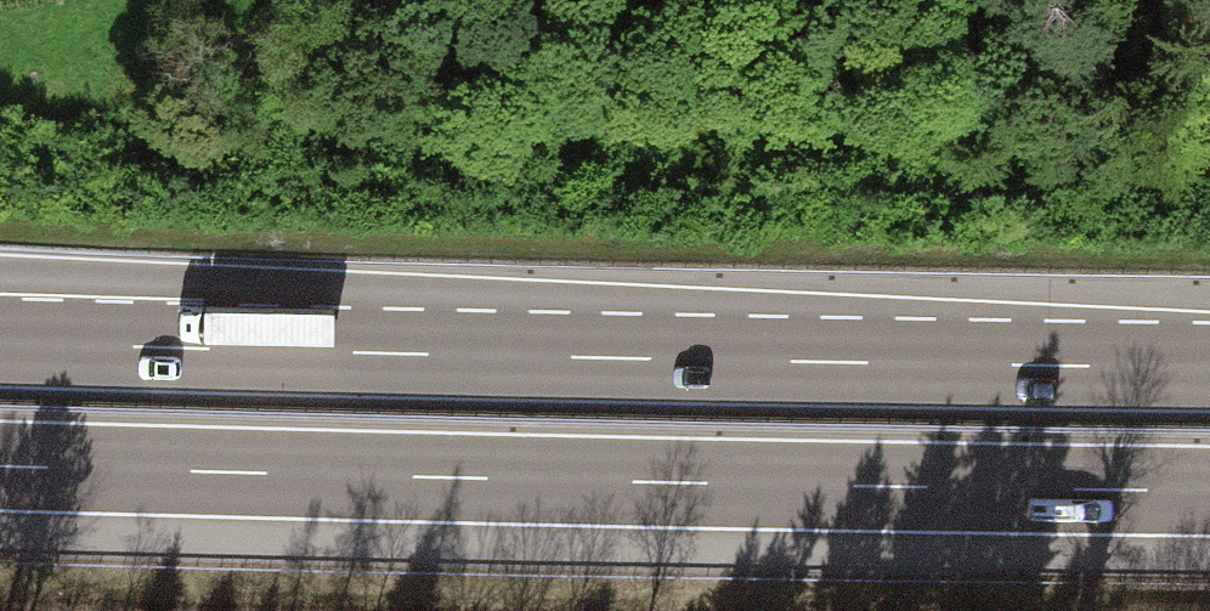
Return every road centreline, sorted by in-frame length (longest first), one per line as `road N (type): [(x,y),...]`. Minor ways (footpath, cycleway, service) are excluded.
road 1 (motorway): [(0,465),(1209,491)]
road 2 (motorway): [(1209,367),(0,343)]
road 3 (track): [(1209,149),(1097,69),(1047,0)]

